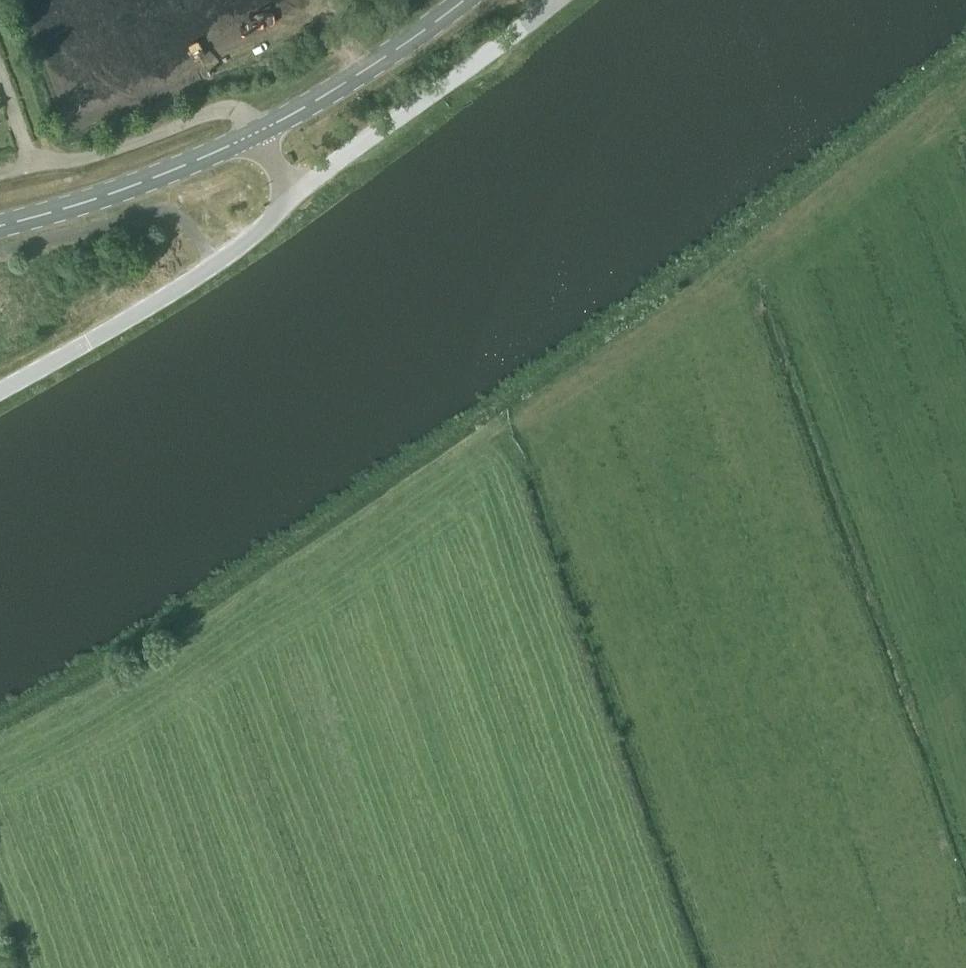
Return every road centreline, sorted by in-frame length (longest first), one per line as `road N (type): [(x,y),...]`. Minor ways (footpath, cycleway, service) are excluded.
road 1 (unclassified): [(0,390),(179,287),(297,192)]
road 2 (unclassified): [(297,192),(556,0)]
road 3 (tertiary): [(0,224),(139,182),(256,132)]
road 4 (tertiary): [(256,132),(377,63),(464,0)]

